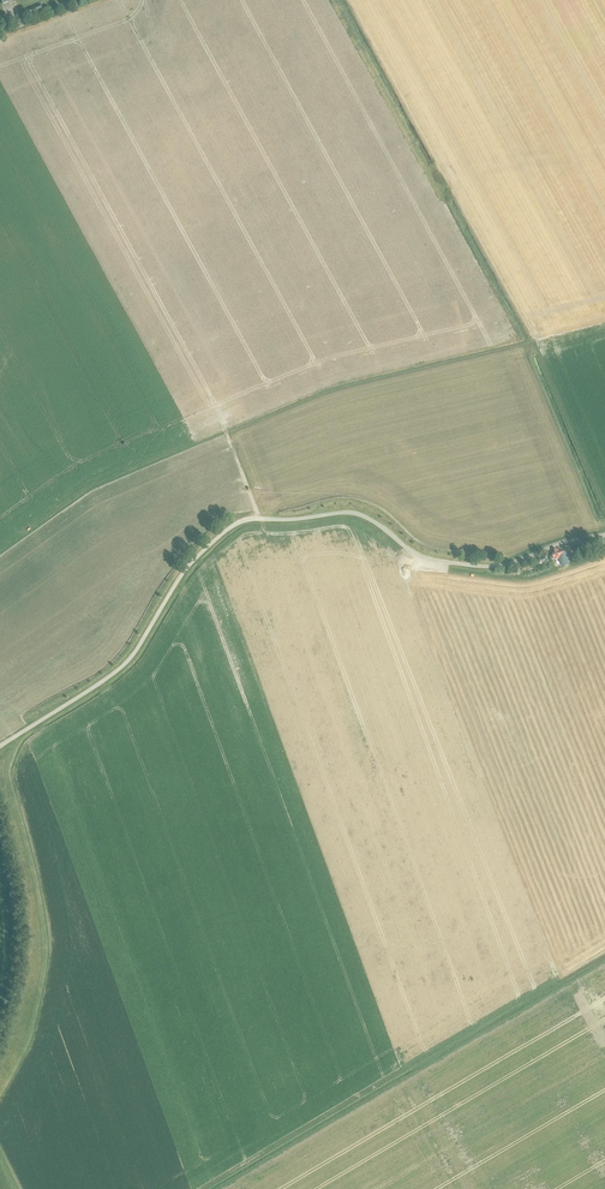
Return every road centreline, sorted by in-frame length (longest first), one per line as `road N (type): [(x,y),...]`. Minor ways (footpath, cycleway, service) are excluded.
road 1 (unclassified): [(0,746),(120,668),(184,571),(238,523),(352,513),(429,559),(489,566),(604,535)]
road 2 (track): [(200,1188),(540,986)]
road 3 (unclassified): [(0,1038),(20,939),(0,828)]

